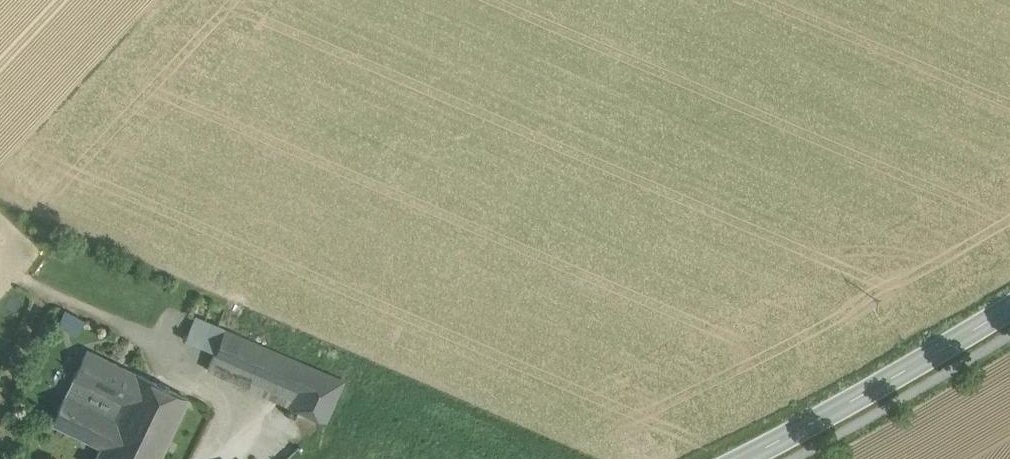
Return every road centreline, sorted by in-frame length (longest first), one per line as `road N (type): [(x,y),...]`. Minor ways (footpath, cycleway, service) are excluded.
road 1 (secondary): [(738,458),(1009,309)]

